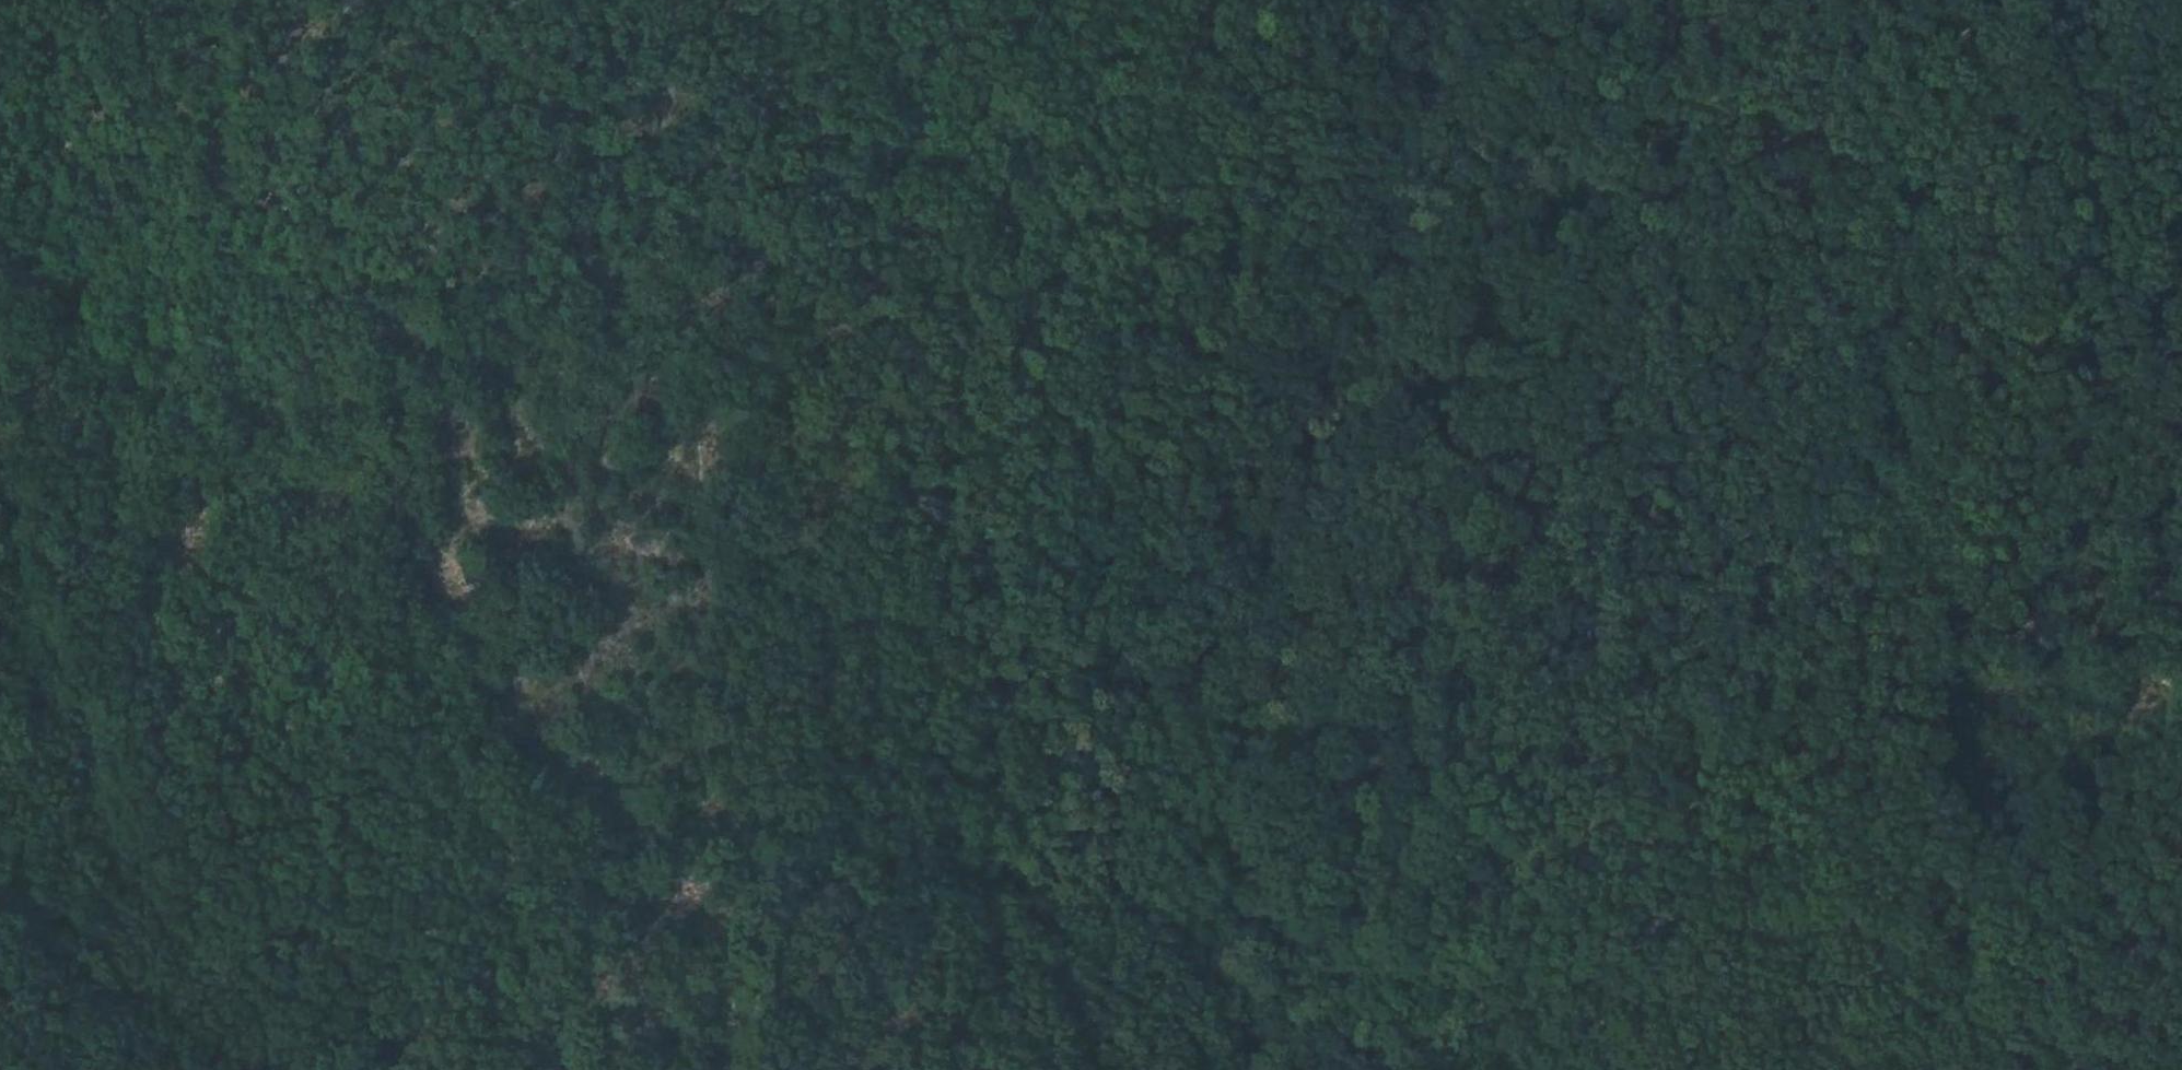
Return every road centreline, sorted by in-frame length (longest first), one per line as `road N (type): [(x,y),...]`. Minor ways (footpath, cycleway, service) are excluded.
road 1 (track): [(0,135),(55,243),(70,429),(118,601),(215,767),(280,998),(289,1069)]
road 2 (track): [(2181,744),(2080,624),(2027,579),(2002,528),(1987,371),(1997,97),(1974,0)]

